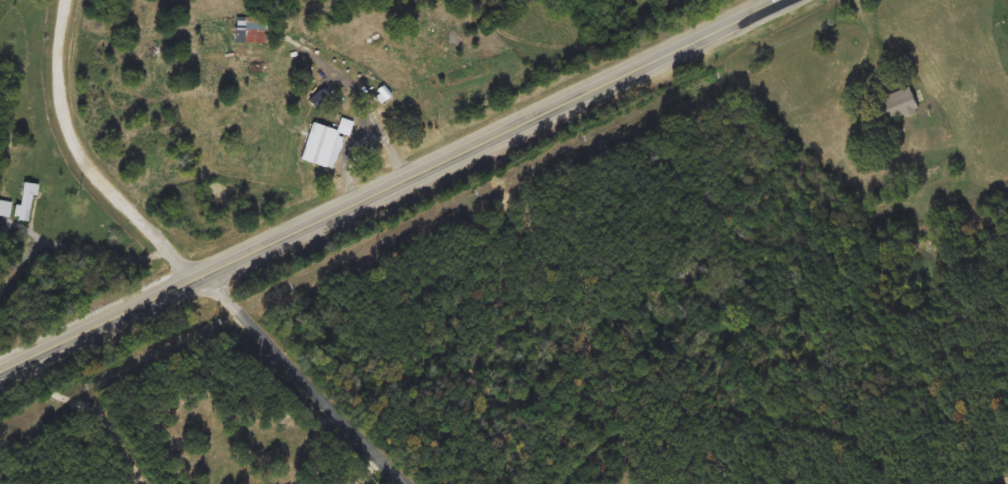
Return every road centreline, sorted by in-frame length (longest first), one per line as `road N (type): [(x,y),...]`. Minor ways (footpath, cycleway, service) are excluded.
road 1 (primary): [(0,365),(781,0)]
road 2 (residential): [(197,274),(100,178),(72,137),(60,93),(71,0)]
road 3 (residential): [(197,274),(407,483)]
road 4 (residential): [(26,353),(89,411),(137,483)]

